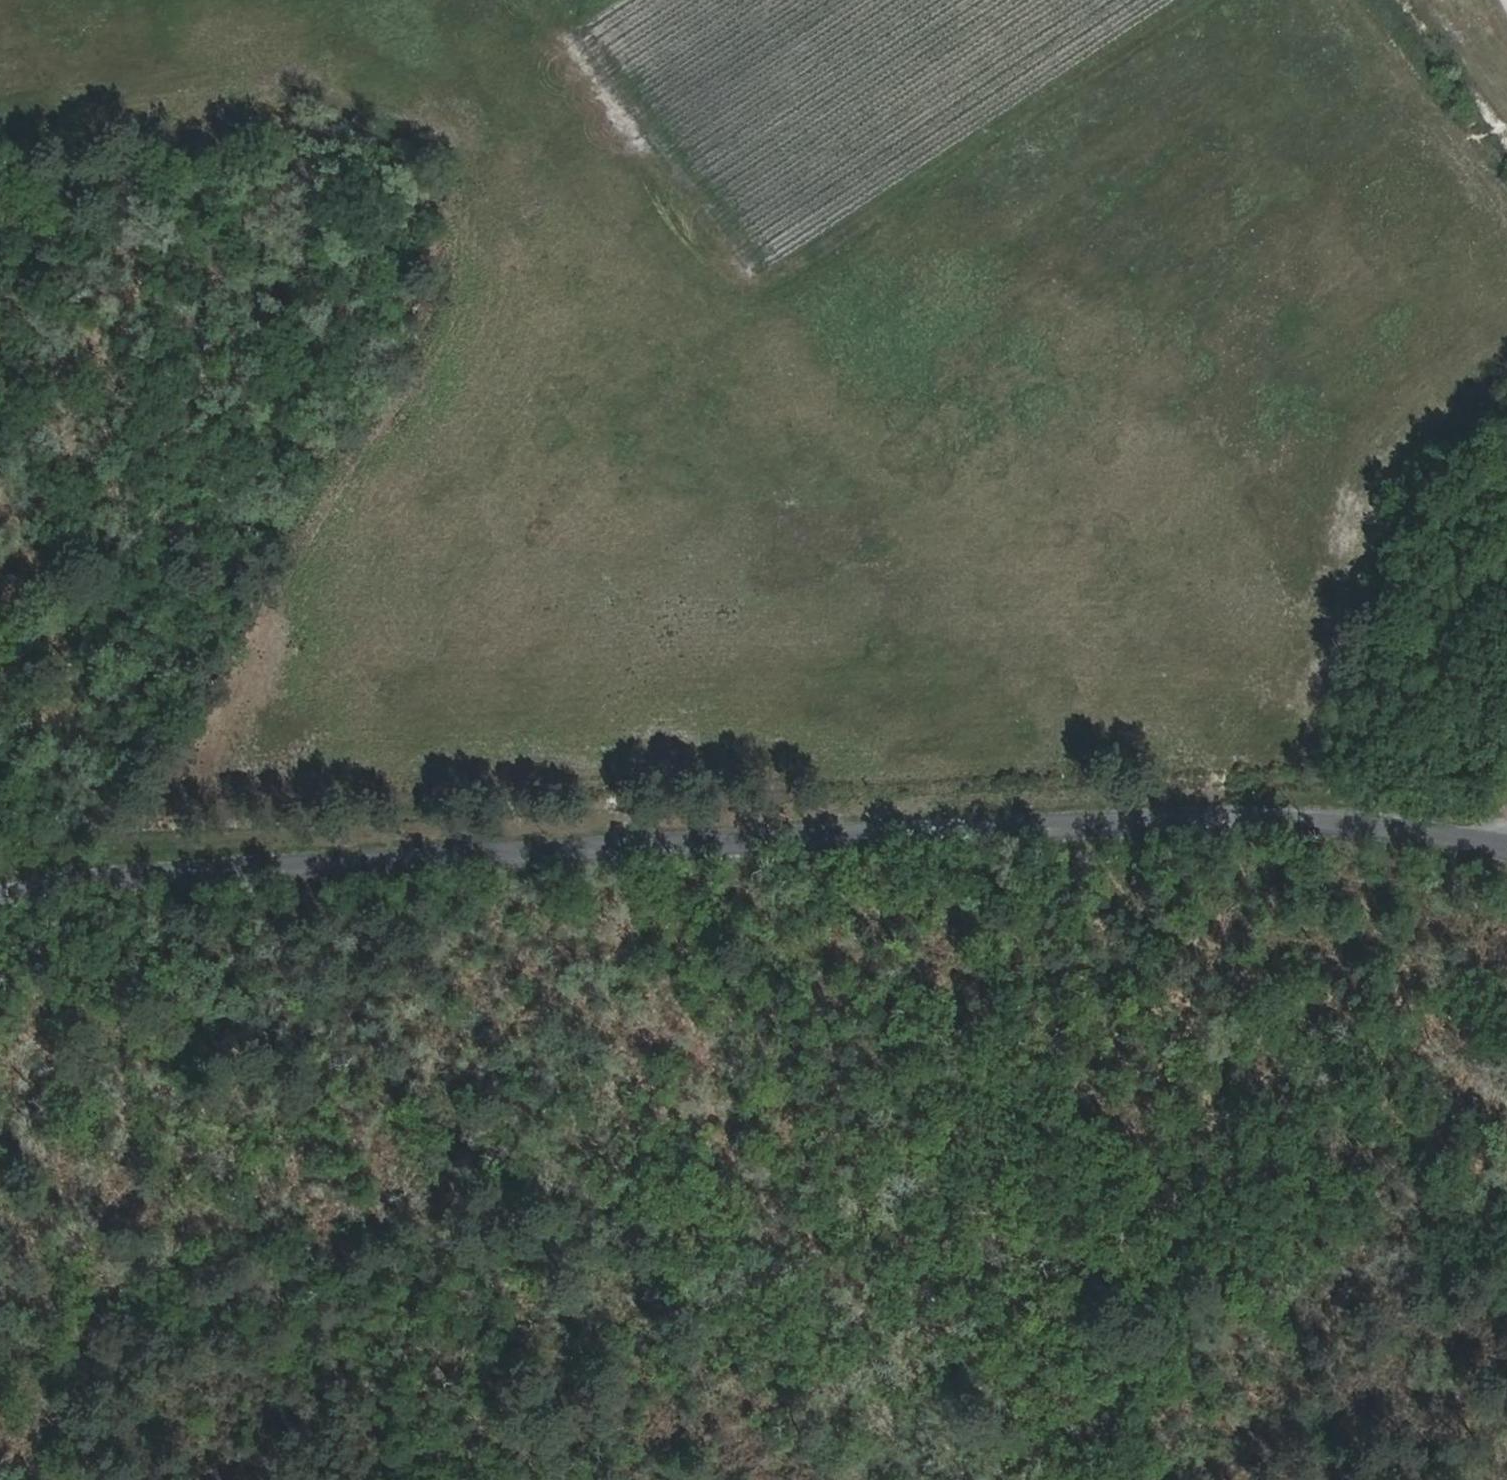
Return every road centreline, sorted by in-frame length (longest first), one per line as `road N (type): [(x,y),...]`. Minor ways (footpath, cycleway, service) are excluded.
road 1 (unclassified): [(1506,839),(1466,830),(1063,825),(140,876),(0,897)]

